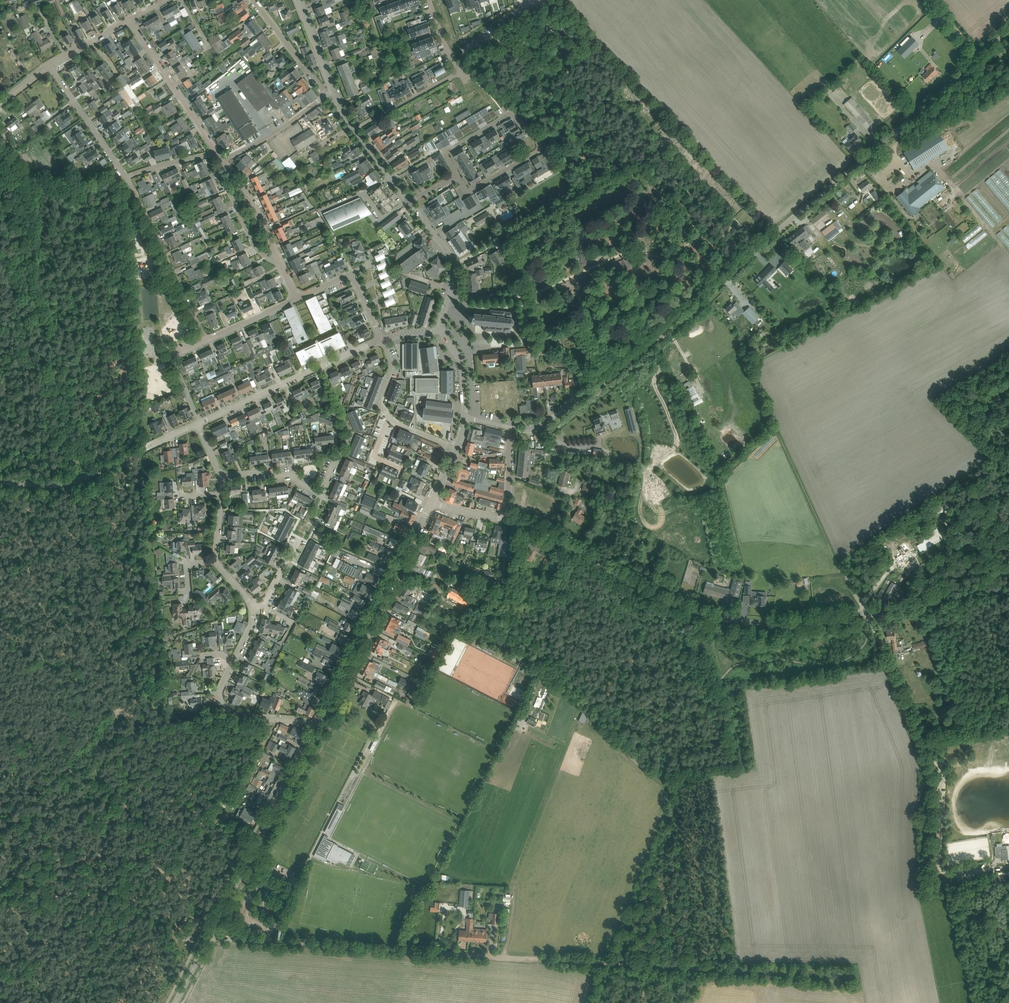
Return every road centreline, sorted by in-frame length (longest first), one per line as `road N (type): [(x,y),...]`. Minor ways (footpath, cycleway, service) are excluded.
road 1 (unclassified): [(509,427),(527,432),(545,423),(655,342),(979,54)]
road 2 (unclassified): [(508,519),(701,614),(751,623),(867,611)]
road 3 (track): [(454,264),(626,167),(657,133),(744,225)]
road 4 (unclassified): [(995,868),(952,875),(939,865),(938,764),(914,729),(867,611)]
road 5 (unclassified): [(484,956),(211,933)]
road 6 (tertiary): [(316,728),(433,503)]
road 7 (tertiary): [(211,933),(316,728)]
road 8 (unclassified): [(199,424),(71,480),(0,477)]
road 9 (unclassified): [(382,339),(199,424)]
road 10 (track): [(857,982),(658,966)]
road 11 (track): [(501,31),(621,170)]
road 12 (residential): [(205,339),(123,178)]
road 13 (track): [(649,966),(484,956)]
road 14 (residential): [(382,339),(391,367),(382,409),(395,423),(457,449)]
road 15 (residential): [(217,152),(130,20)]
road 16 (residential): [(220,477),(265,471),(321,492),(343,447)]
road 17 (residential): [(458,176),(472,190),(539,150),(510,115)]
road 18 (residential): [(316,728),(224,707),(221,689),(233,661)]
road 19 (tertiary): [(440,330),(454,264),(410,203)]
road 20 (unclassified): [(867,611),(1008,593)]
road 21 (residential): [(123,178),(49,65)]
road 22 (residential): [(224,162),(327,95)]
road 23 (residential): [(460,72),(354,130)]
road 24 (residential): [(327,95),(253,0)]
road 25 (residential): [(276,257),(253,244),(218,168),(224,162)]

